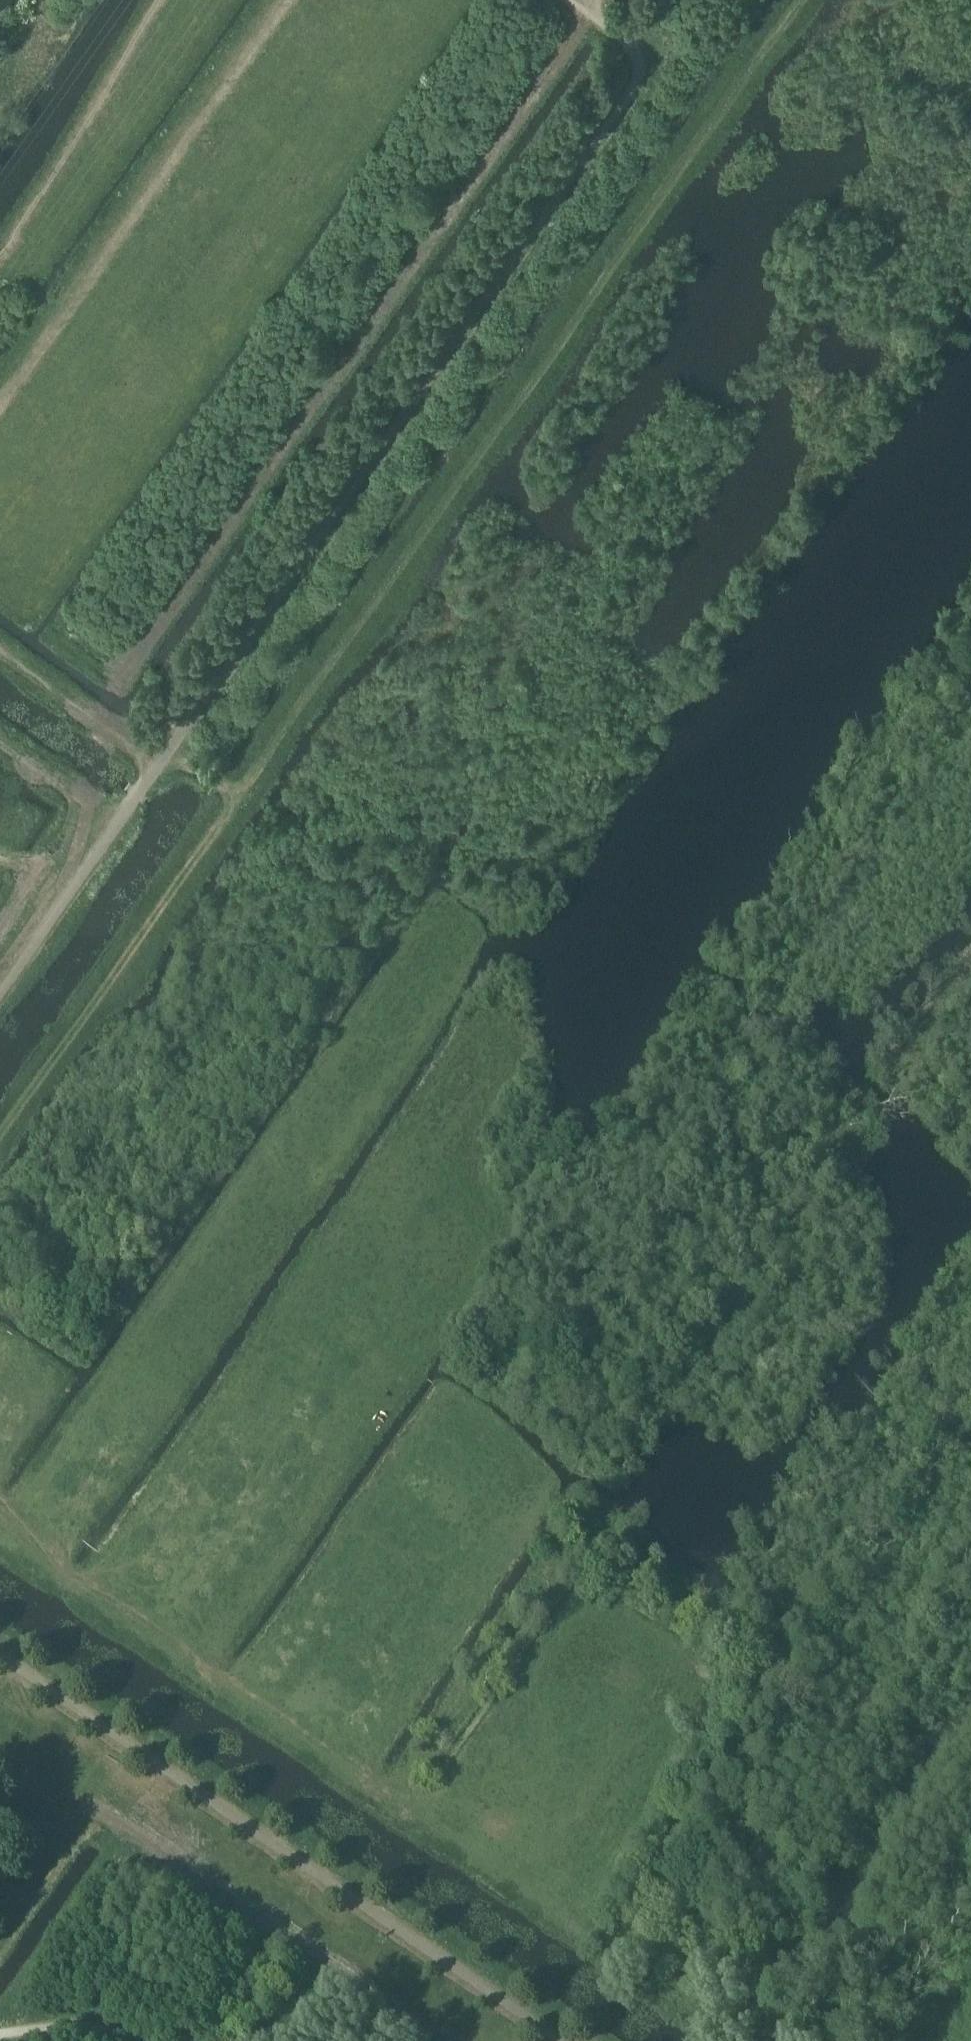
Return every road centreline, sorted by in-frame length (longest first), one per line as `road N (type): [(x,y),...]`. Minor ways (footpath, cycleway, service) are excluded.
road 1 (track): [(165,755),(238,803),(802,0)]
road 2 (track): [(0,394),(274,0)]
road 3 (track): [(238,803),(0,1147)]
road 4 (track): [(138,1753),(0,1955)]
road 5 (track): [(159,764),(0,652)]
road 6 (track): [(0,756),(111,834)]

